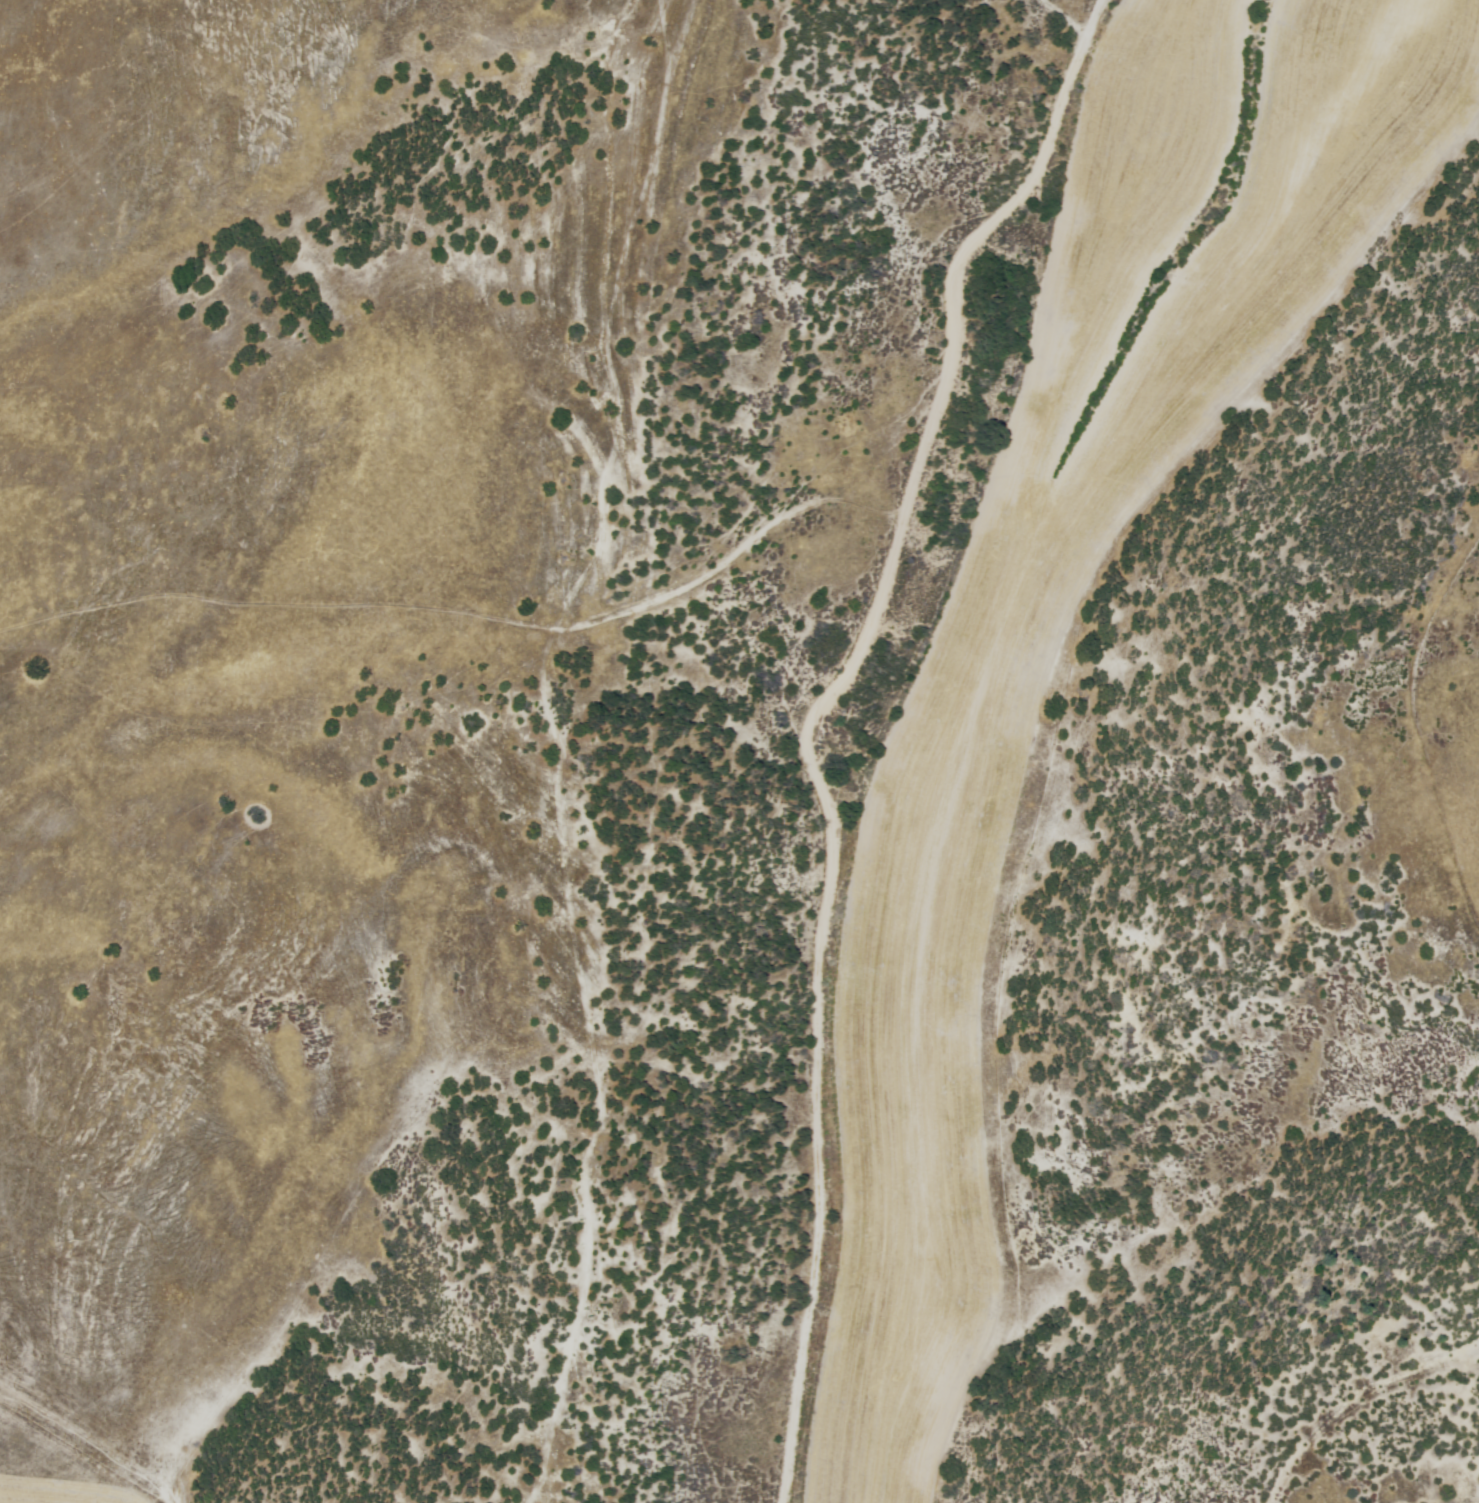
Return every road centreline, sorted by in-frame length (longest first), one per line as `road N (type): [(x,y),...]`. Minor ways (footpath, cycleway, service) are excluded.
road 1 (track): [(729,1502),(814,771),(1091,0)]

